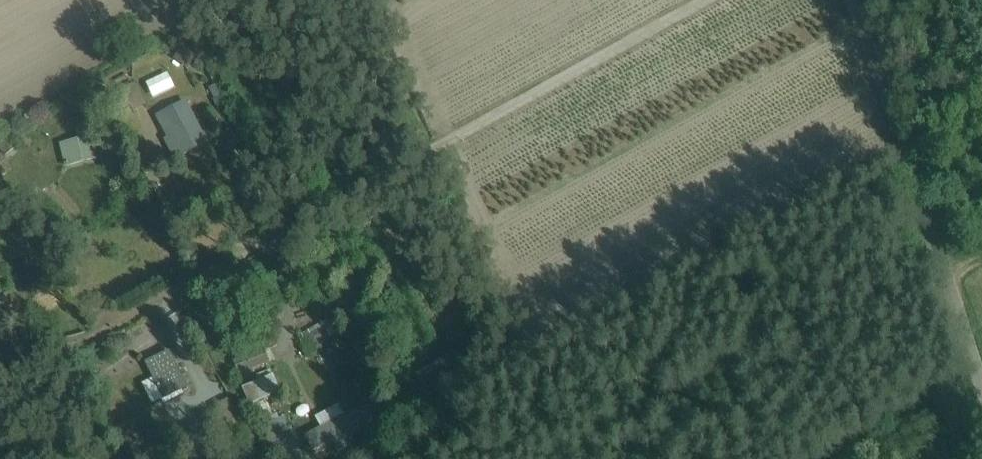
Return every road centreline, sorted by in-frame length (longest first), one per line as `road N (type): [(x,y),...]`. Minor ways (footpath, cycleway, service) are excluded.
road 1 (residential): [(50,350),(701,0)]
road 2 (residential): [(981,367),(853,0)]

